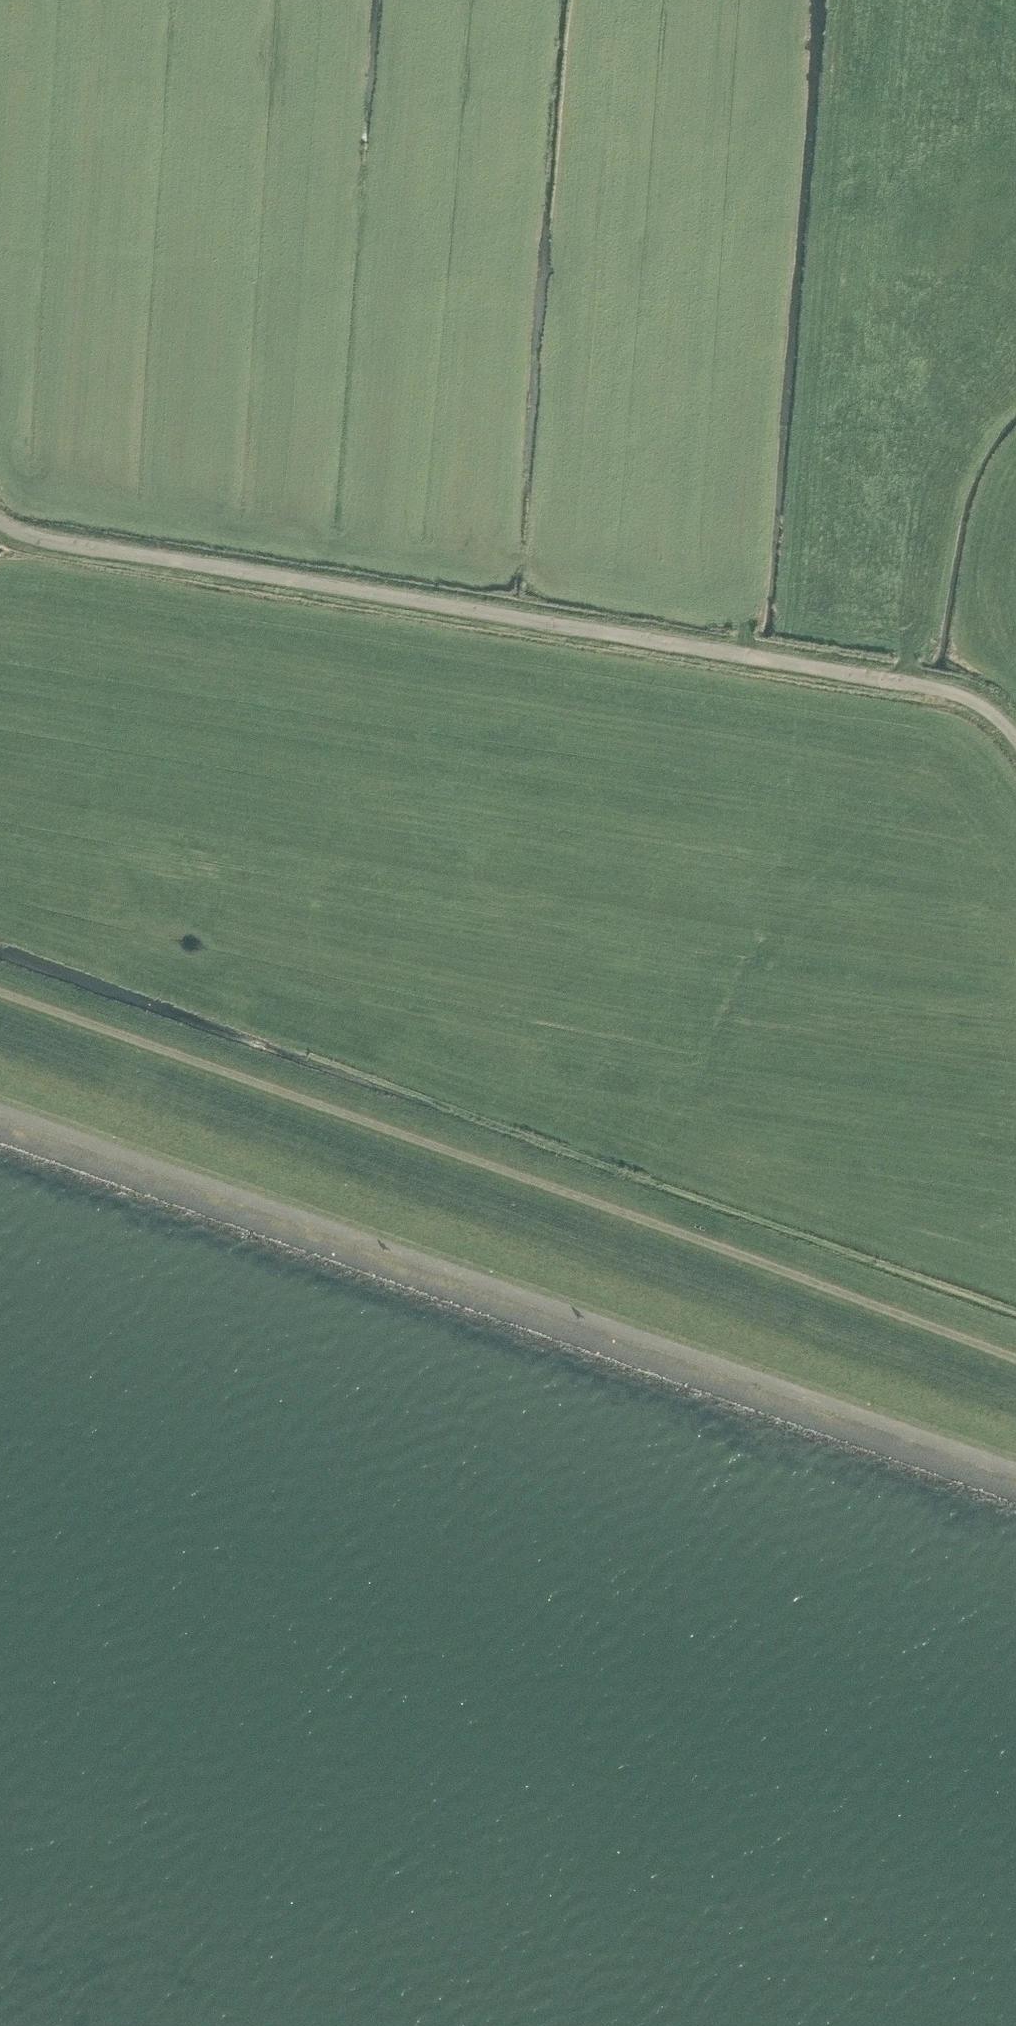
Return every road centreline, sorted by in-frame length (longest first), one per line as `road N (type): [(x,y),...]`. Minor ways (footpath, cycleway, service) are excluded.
road 1 (track): [(1015,738),(992,714),(939,689),(56,543),(0,521)]

